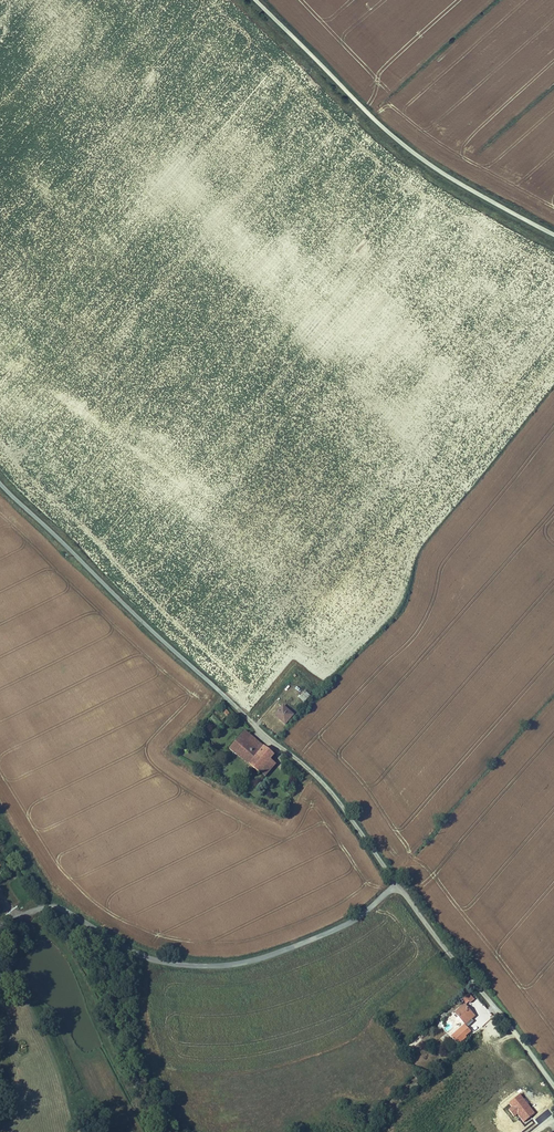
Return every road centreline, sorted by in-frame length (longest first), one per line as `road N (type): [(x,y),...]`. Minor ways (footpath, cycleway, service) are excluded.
road 1 (unclassified): [(0,479),(296,756),(395,880)]
road 2 (unclassified): [(0,927),(56,905),(145,956),(215,963),(322,936),(395,880)]
road 3 (unclassified): [(553,230),(382,124),(259,0)]
road 4 (unclassified): [(395,880),(553,1080)]

